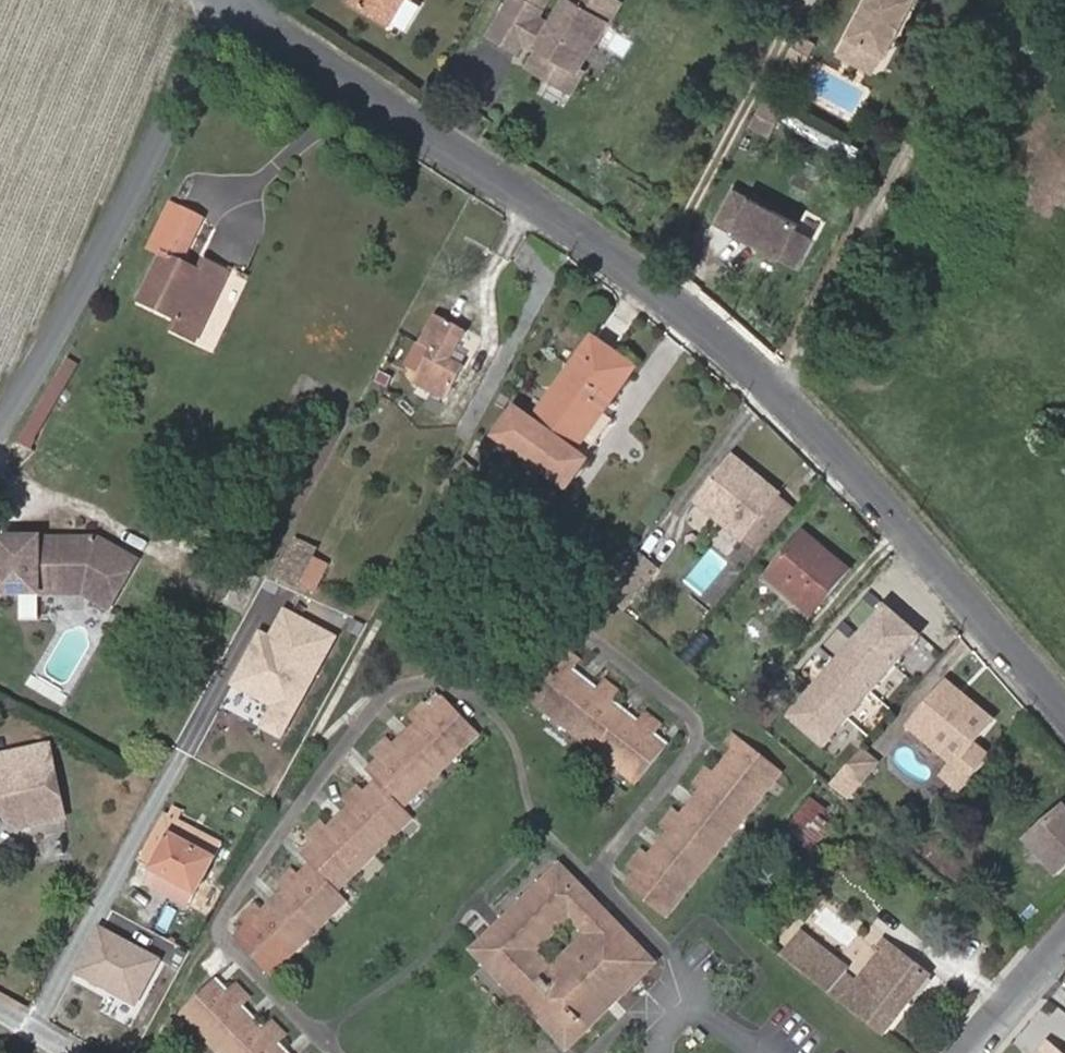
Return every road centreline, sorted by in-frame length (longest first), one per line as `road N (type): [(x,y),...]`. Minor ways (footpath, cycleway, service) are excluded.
road 1 (residential): [(1064,713),(795,406),(672,297),(232,0)]
road 2 (residential): [(0,423),(213,35),(224,0)]
road 3 (residential): [(1064,942),(967,1052)]

